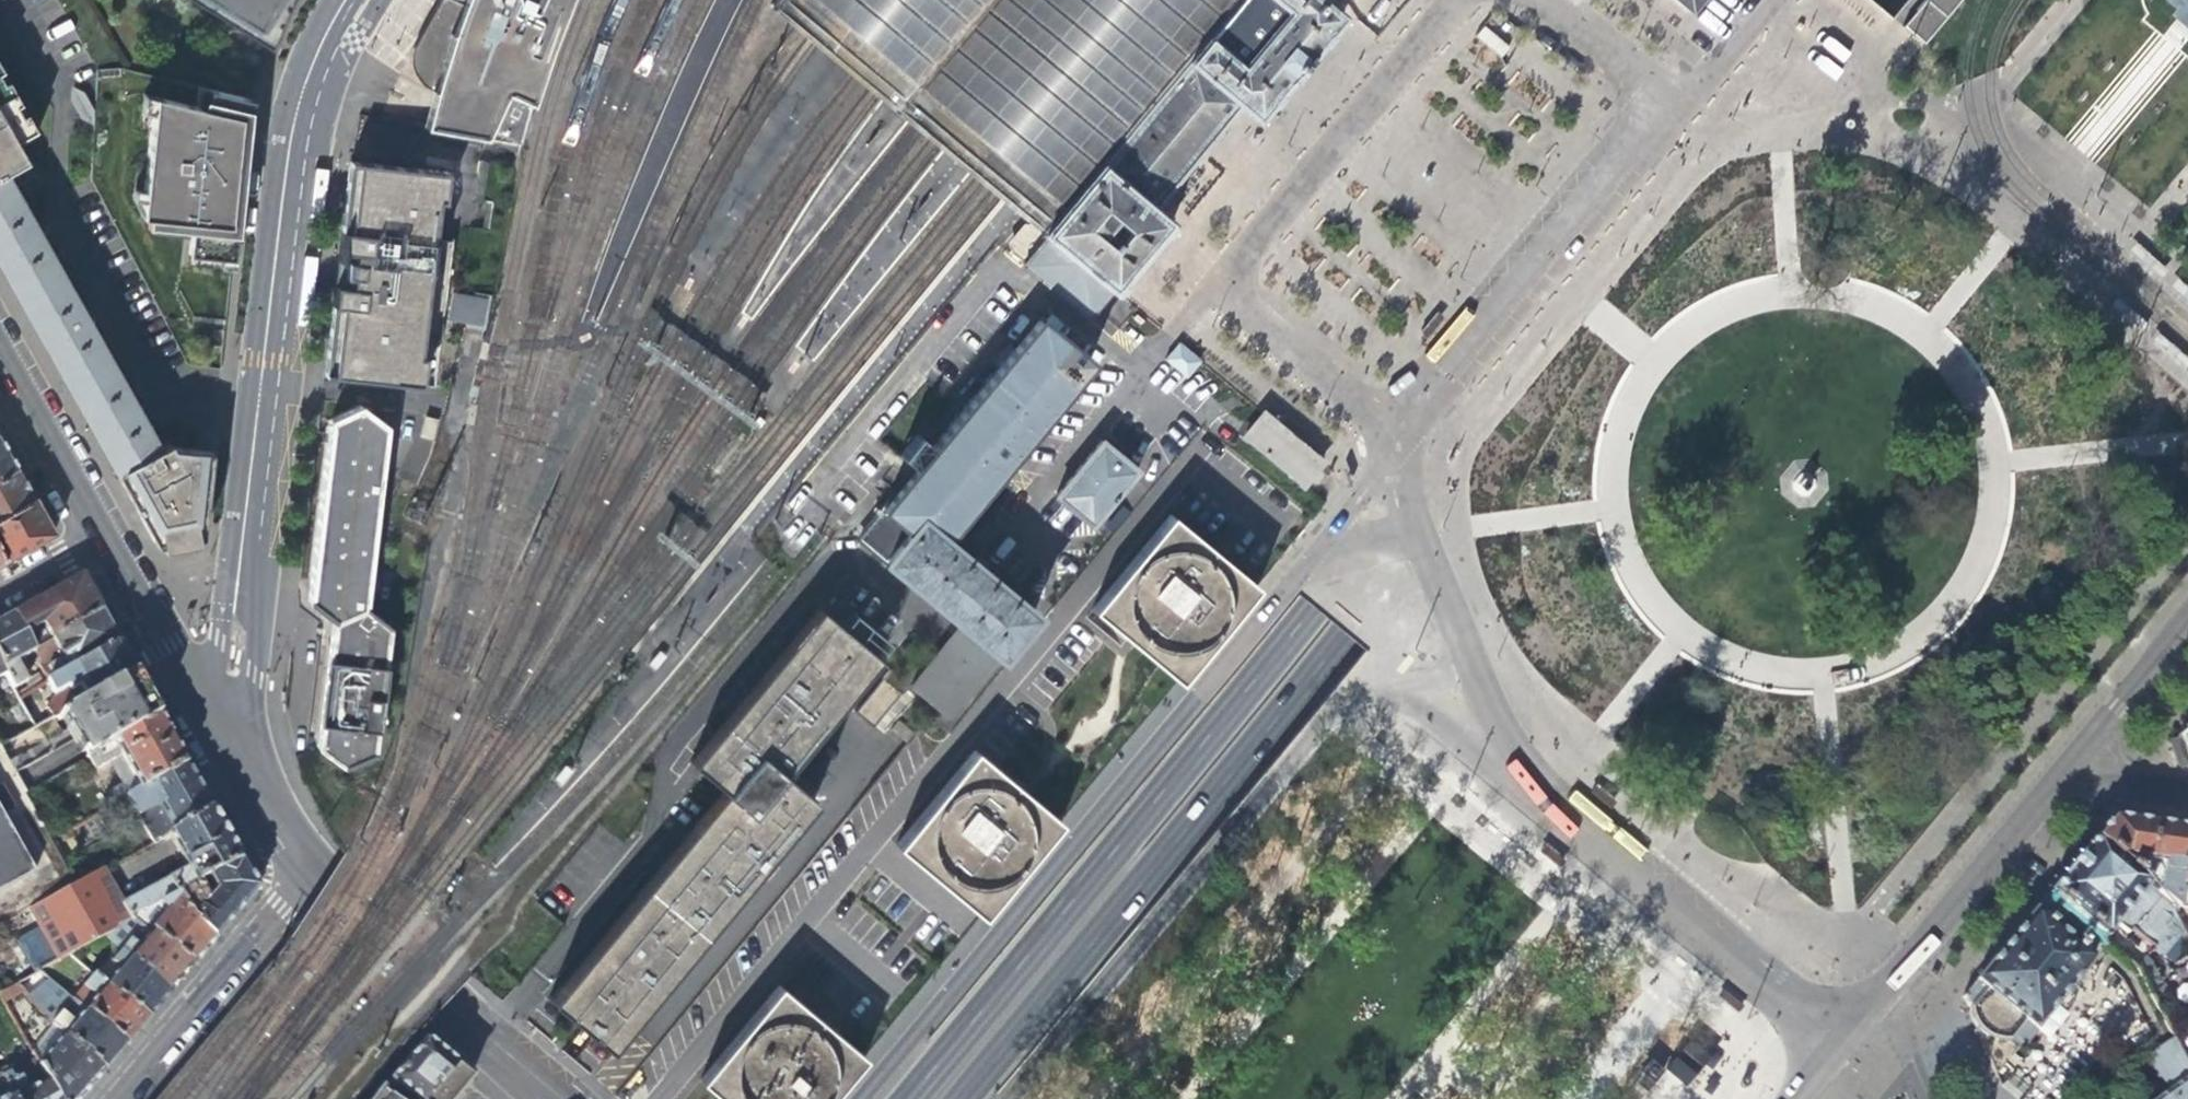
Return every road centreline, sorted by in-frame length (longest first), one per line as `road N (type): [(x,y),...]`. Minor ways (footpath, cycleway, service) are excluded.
road 1 (secondary): [(1850,0),(939,1098)]
road 2 (residential): [(203,716),(234,666),(295,140),(312,80),(351,0)]
road 3 (residential): [(1300,570),(862,1098)]
road 4 (residential): [(1427,546),(1495,740),(1537,788),(1757,980),(1843,1034)]
road 5 (residential): [(1405,444),(1255,321),(1238,291),(1249,253),(1461,0)]
road 6 (residential): [(1642,161),(1405,444)]
road 7 (residential): [(306,875),(561,1098)]
road 8 (secondary): [(1843,1034),(2057,778)]
road 9 (residential): [(119,1098),(306,875)]
road 10 (residential): [(1542,0),(1639,87),(1647,122),(1642,161)]
road 11 (residential): [(0,361),(100,540)]
road 12 (residential): [(100,540),(203,716)]
road 13 (secondary): [(2057,778),(2187,622)]
road 14 (residential): [(203,716),(306,875)]
road 15 (residential): [(1405,444),(1300,570)]
road 16 (residential): [(1427,546),(1389,535),(1346,545),(1300,570)]
road 17 (residential): [(2057,778),(2187,799)]

